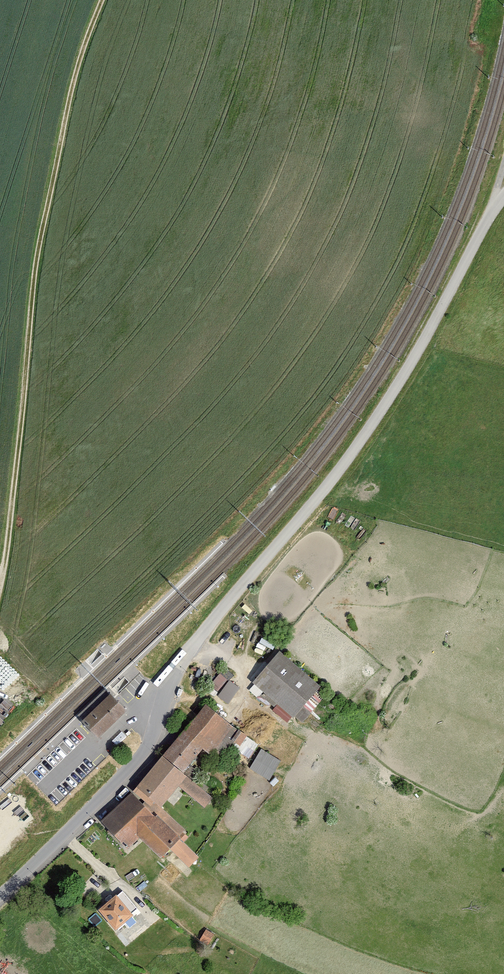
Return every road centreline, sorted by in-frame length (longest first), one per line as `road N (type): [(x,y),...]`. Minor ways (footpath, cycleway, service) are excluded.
road 1 (residential): [(0,891),(135,761),(183,656),(370,426),(489,218)]
road 2 (track): [(0,577),(36,263),(76,67),(102,0)]

